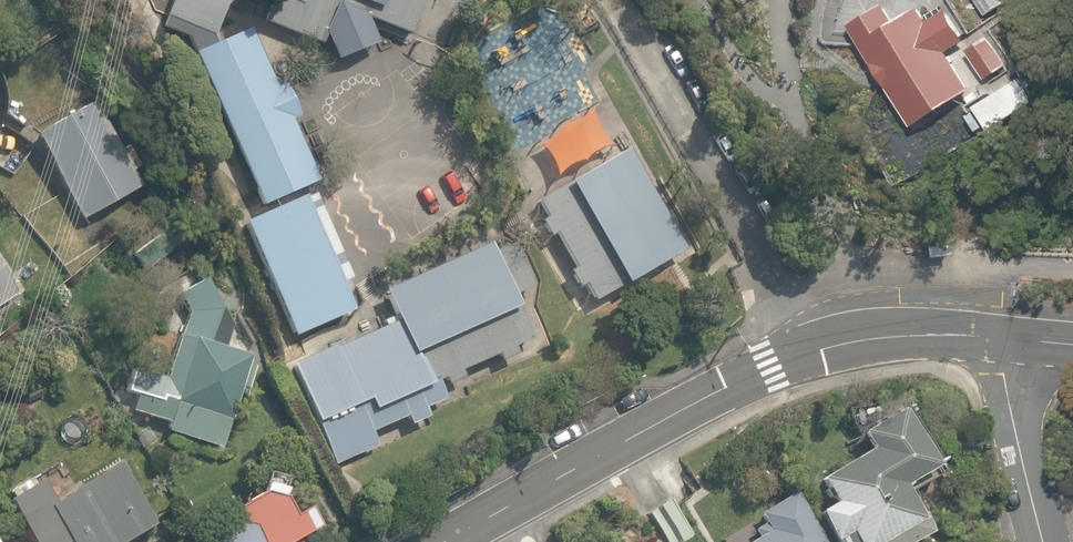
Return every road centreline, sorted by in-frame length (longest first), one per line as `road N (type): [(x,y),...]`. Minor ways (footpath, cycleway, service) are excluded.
road 1 (secondary): [(997,338),(801,346),(447,541)]
road 2 (residential): [(1052,541),(997,338)]

